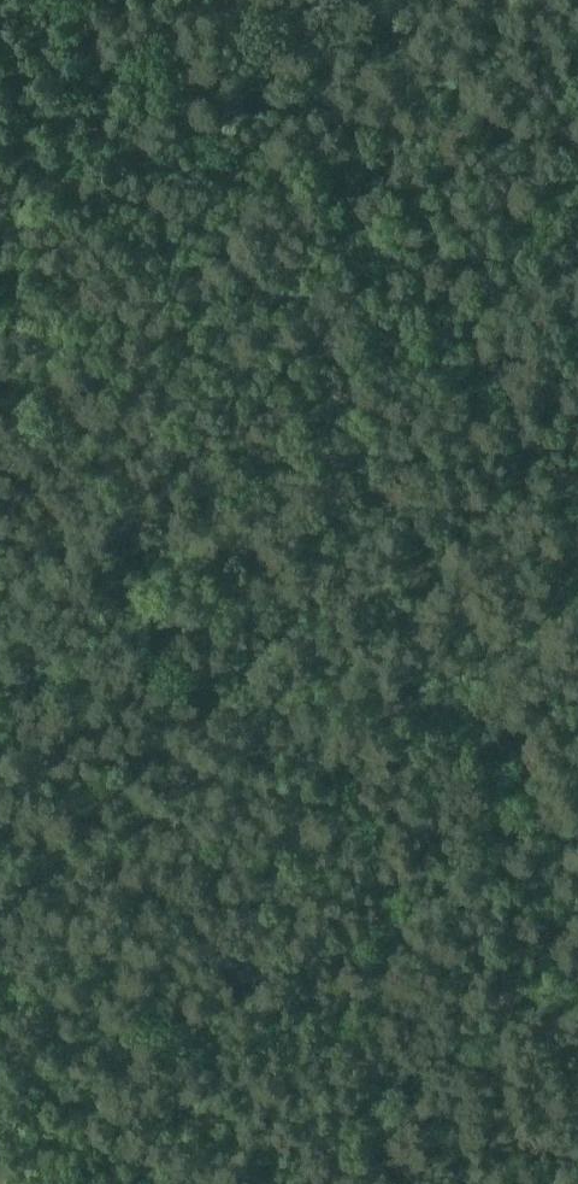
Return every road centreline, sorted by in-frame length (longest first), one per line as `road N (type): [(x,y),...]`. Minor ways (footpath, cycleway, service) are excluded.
road 1 (track): [(577,145),(534,131),(474,134),(253,94),(199,67),(161,0)]

